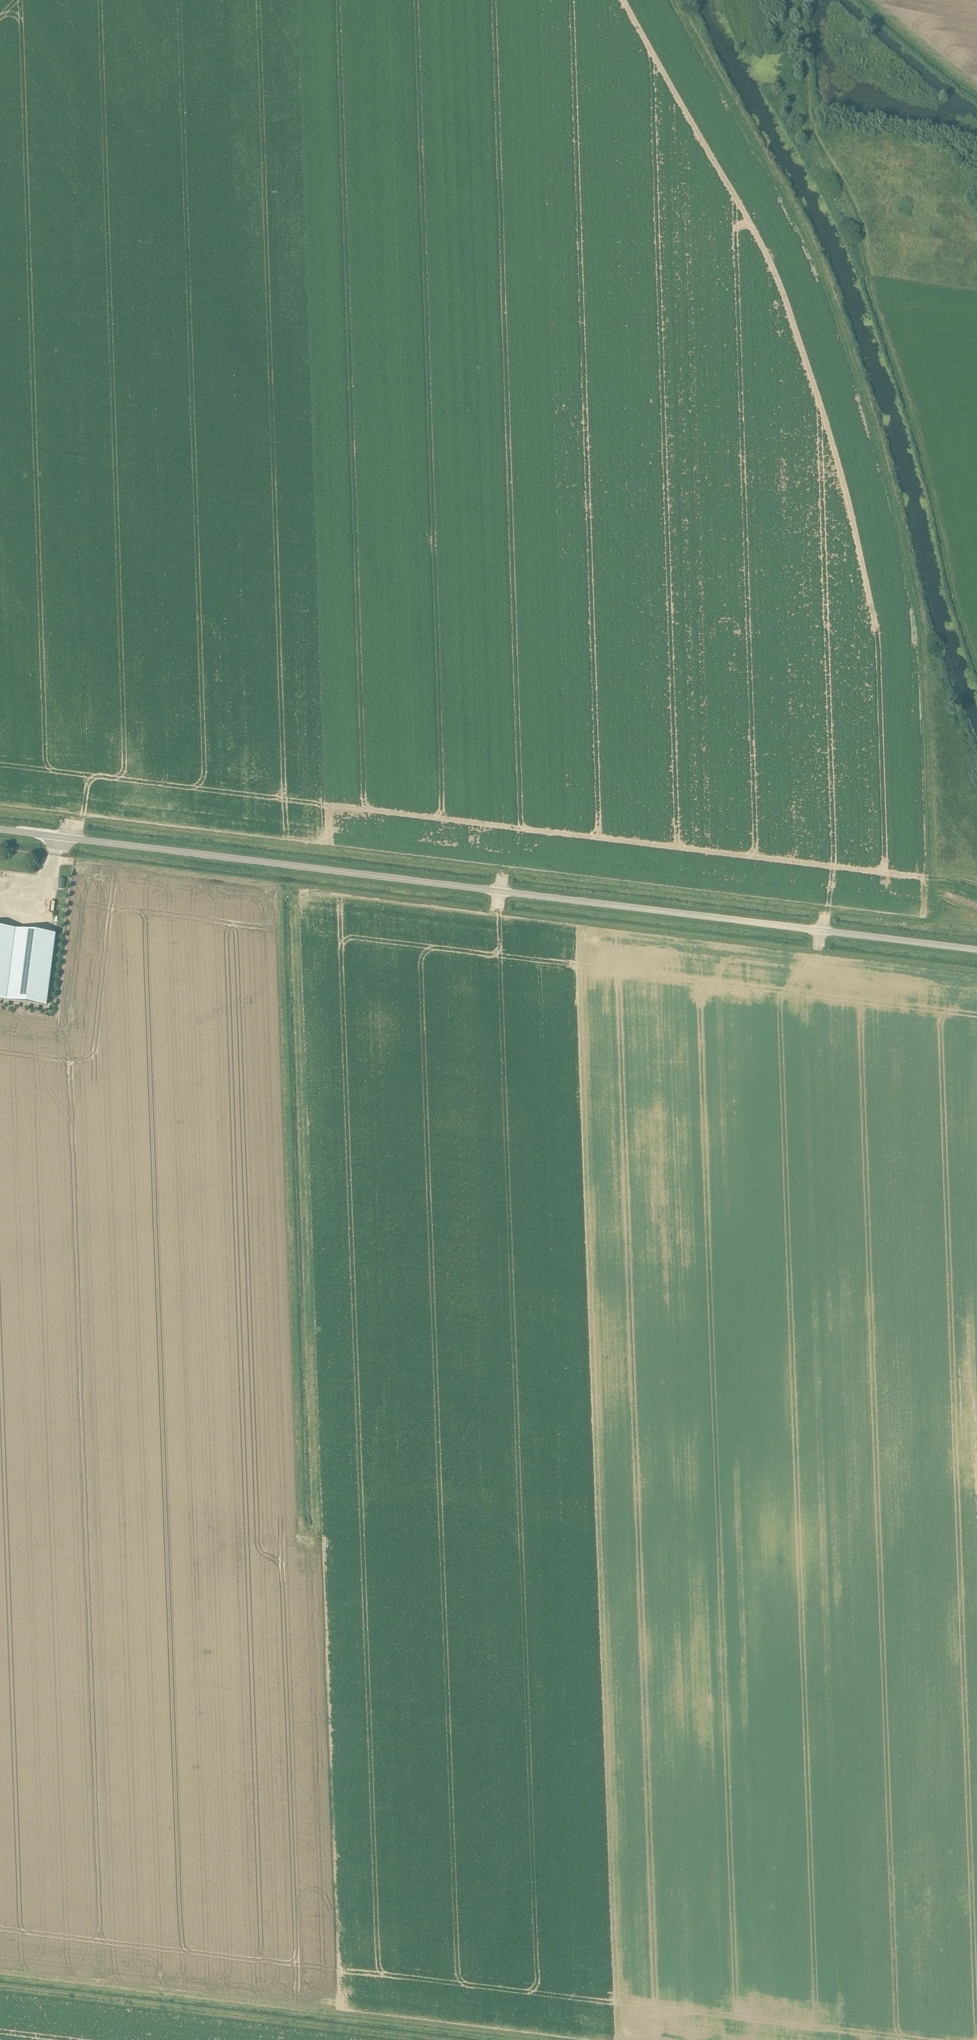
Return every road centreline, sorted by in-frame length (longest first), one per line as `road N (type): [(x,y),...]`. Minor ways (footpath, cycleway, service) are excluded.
road 1 (unclassified): [(976,949),(0,829)]

